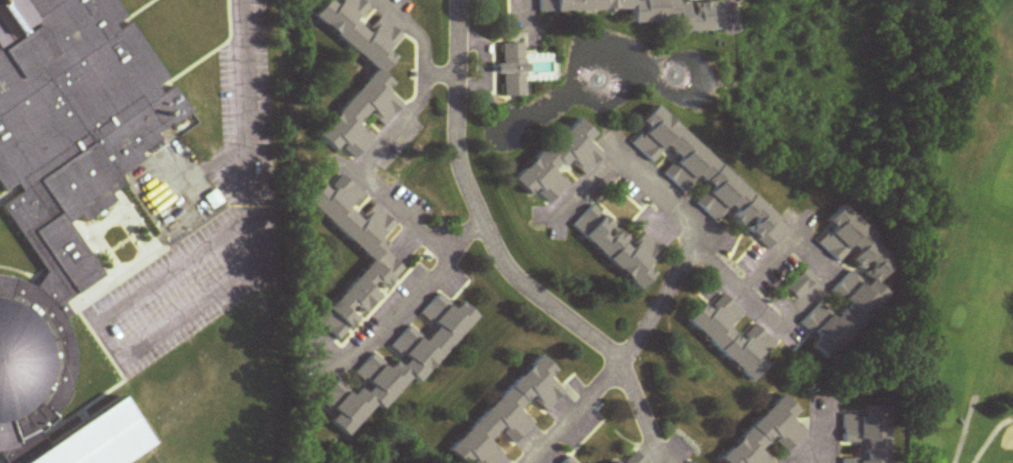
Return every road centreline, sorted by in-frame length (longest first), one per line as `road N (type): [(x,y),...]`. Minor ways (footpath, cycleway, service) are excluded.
road 1 (residential): [(459,0),(457,140),(483,222),(518,283),(622,362),(661,450)]
road 2 (residential): [(778,327),(720,276),(615,155),(556,214)]
road 3 (residential): [(740,294),(794,241),(831,278),(778,327)]
road 4 (residential): [(692,237),(617,358)]

